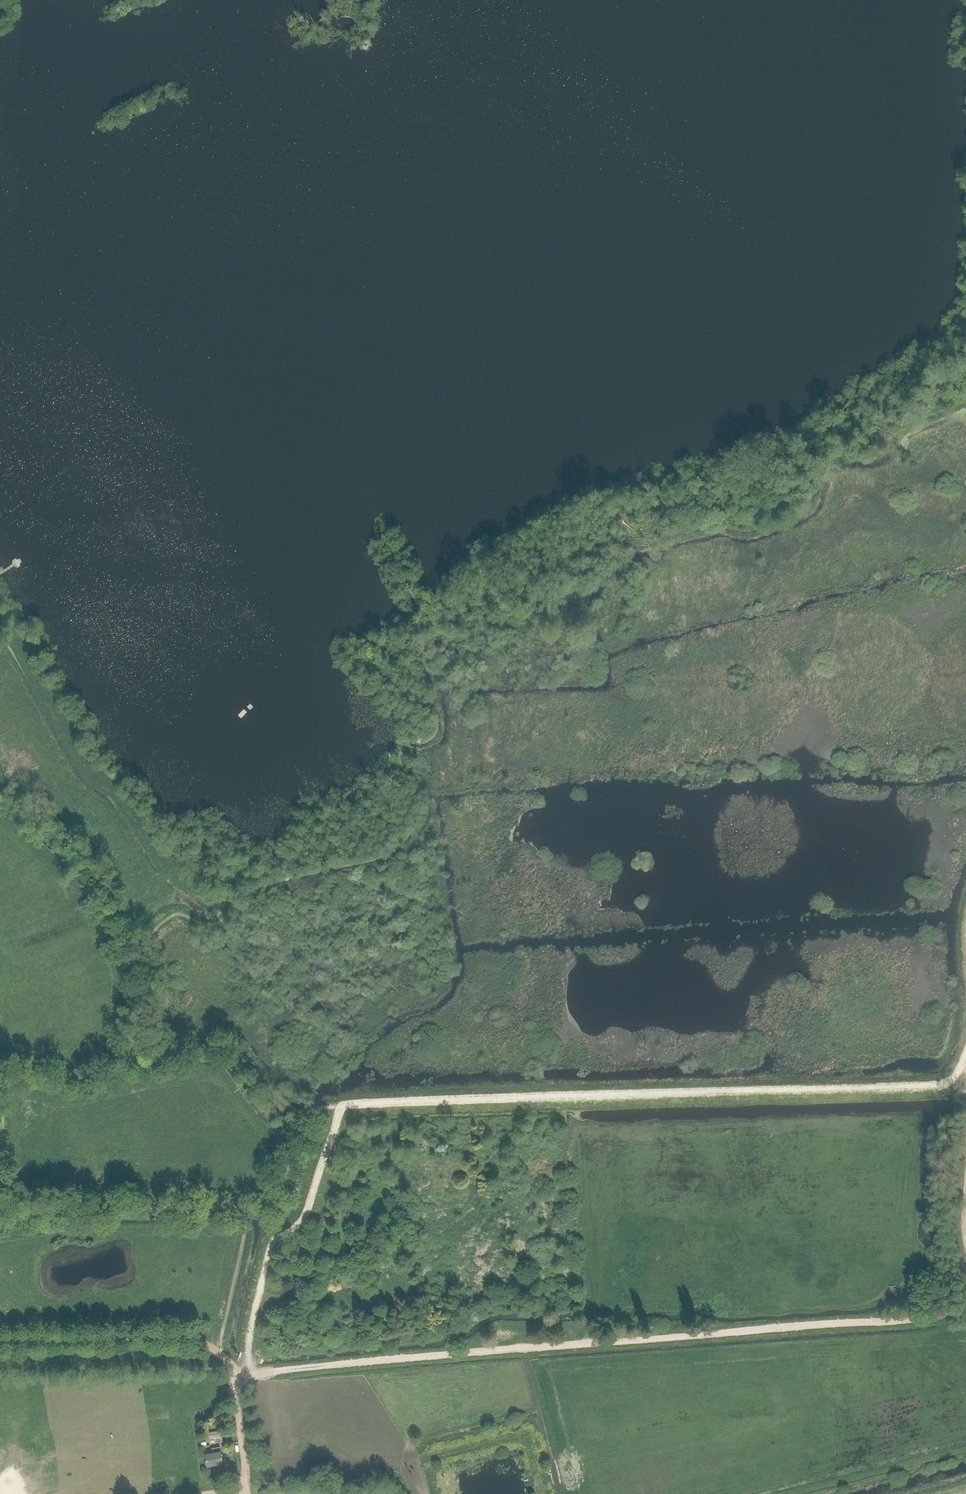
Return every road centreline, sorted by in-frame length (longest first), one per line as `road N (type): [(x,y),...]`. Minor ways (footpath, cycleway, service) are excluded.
road 1 (track): [(250,1375),(917,1316),(965,1303)]
road 2 (track): [(0,1208),(244,1209)]
road 3 (track): [(219,1355),(165,1337),(0,1344)]
road 4 (track): [(244,1209),(267,1205),(285,1185),(301,1114)]

